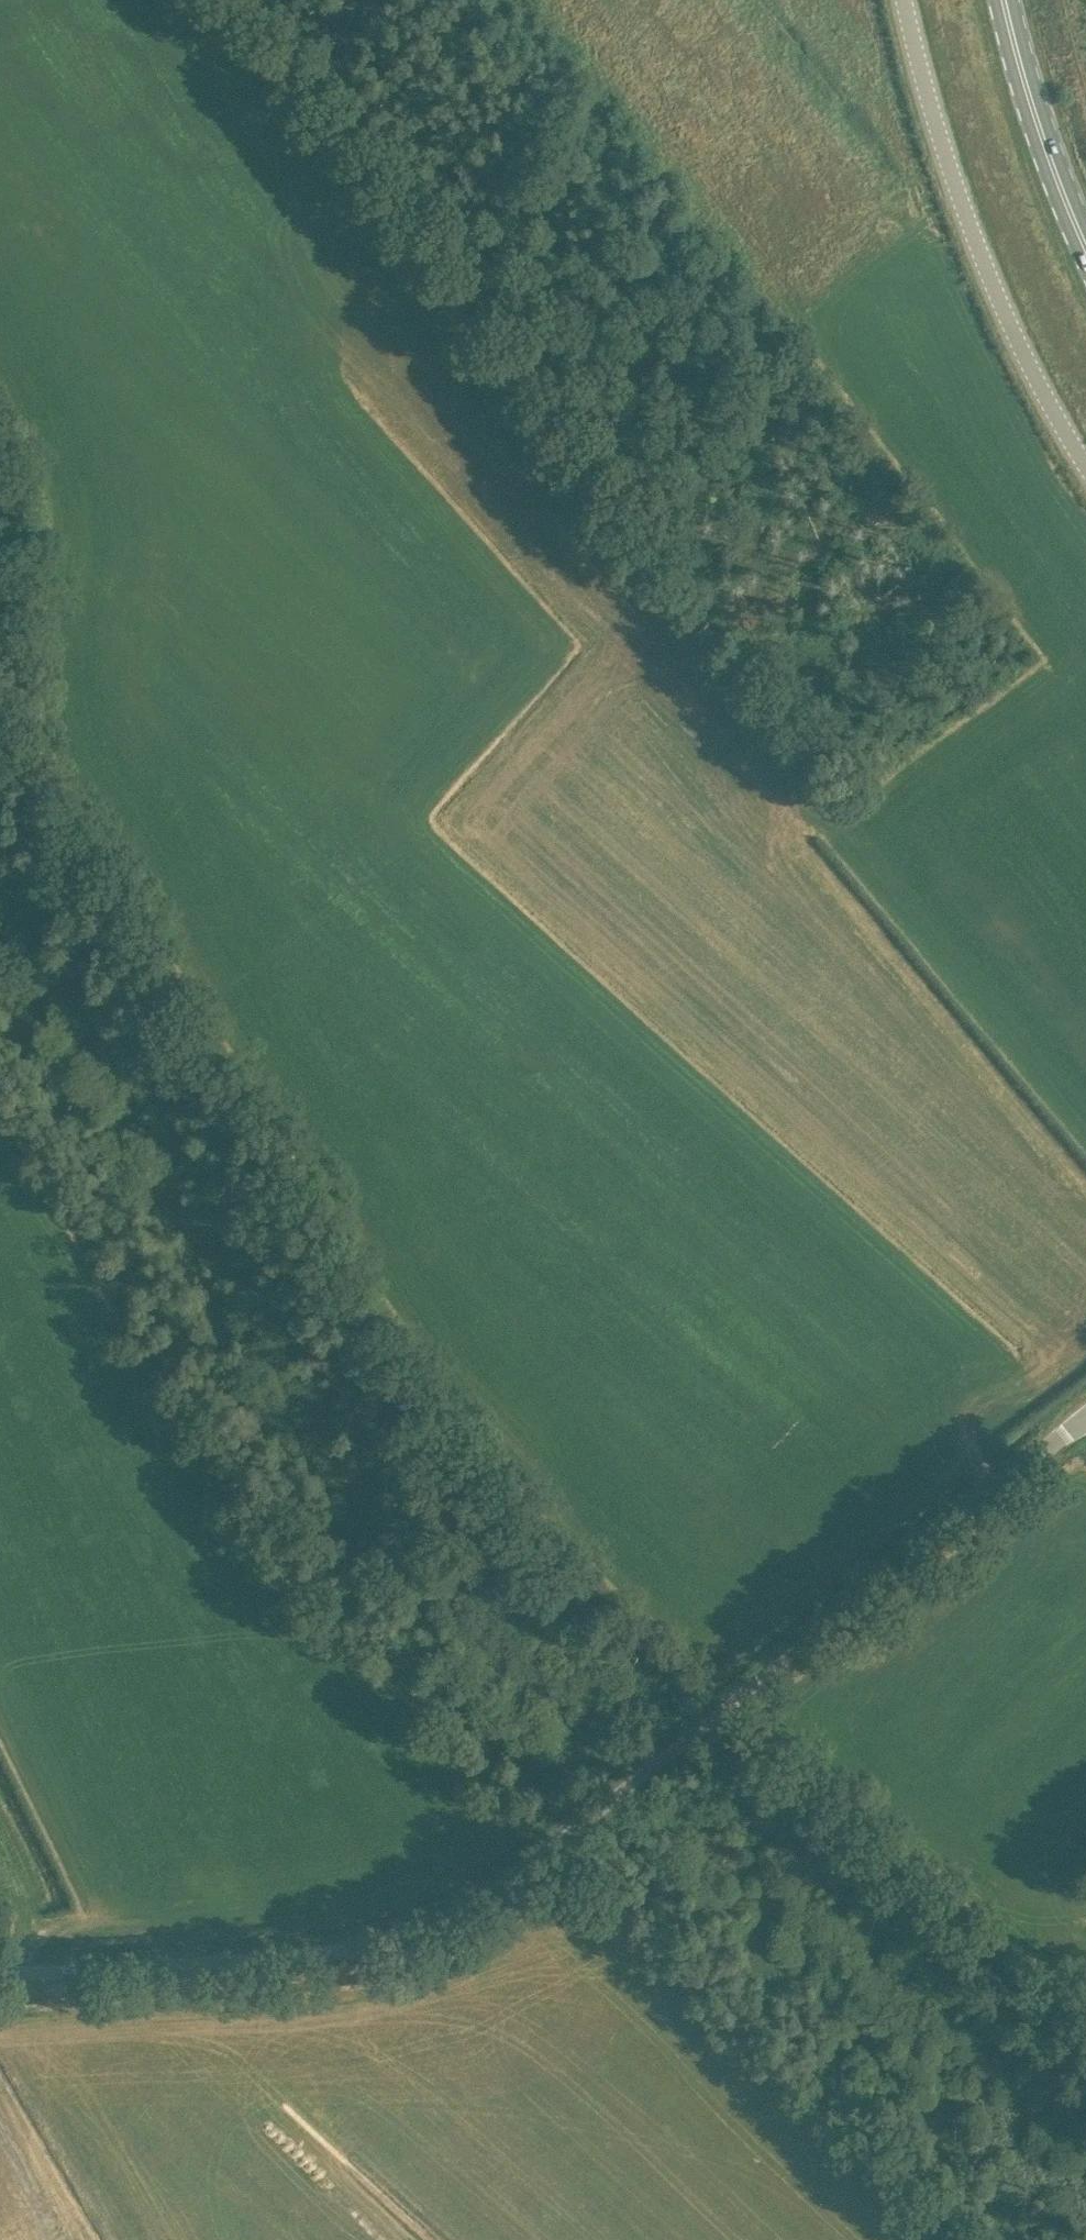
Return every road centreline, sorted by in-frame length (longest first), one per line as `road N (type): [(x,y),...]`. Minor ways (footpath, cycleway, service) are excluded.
road 1 (unclassified): [(0,1973),(344,1949),(448,1916),(542,1852),(1085,1417)]
road 2 (unclassified): [(904,0),(959,198),(1007,317),(1085,462)]
road 3 (primary): [(1085,247),(1047,151),(1004,0)]

